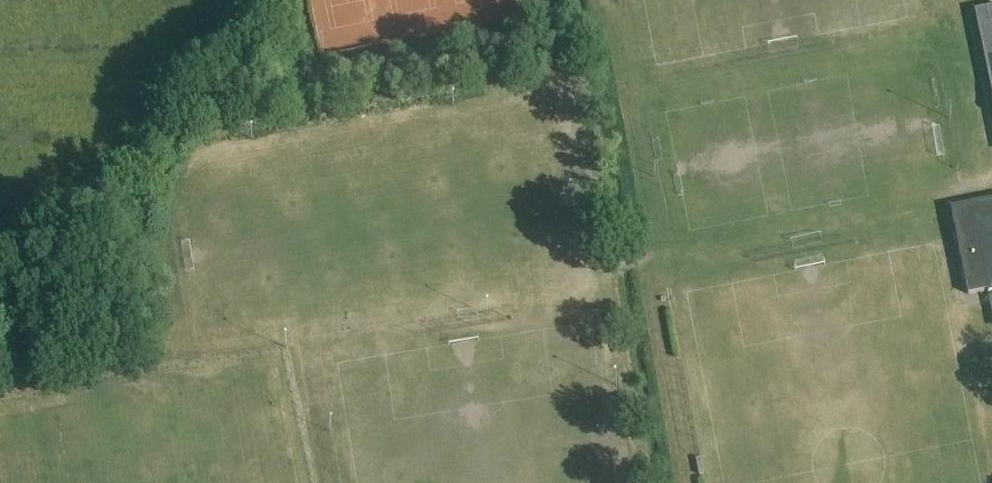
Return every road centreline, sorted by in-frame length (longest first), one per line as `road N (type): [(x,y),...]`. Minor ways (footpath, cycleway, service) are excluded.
road 1 (unclassified): [(0,267),(140,157),(179,84),(247,11),(248,0)]

